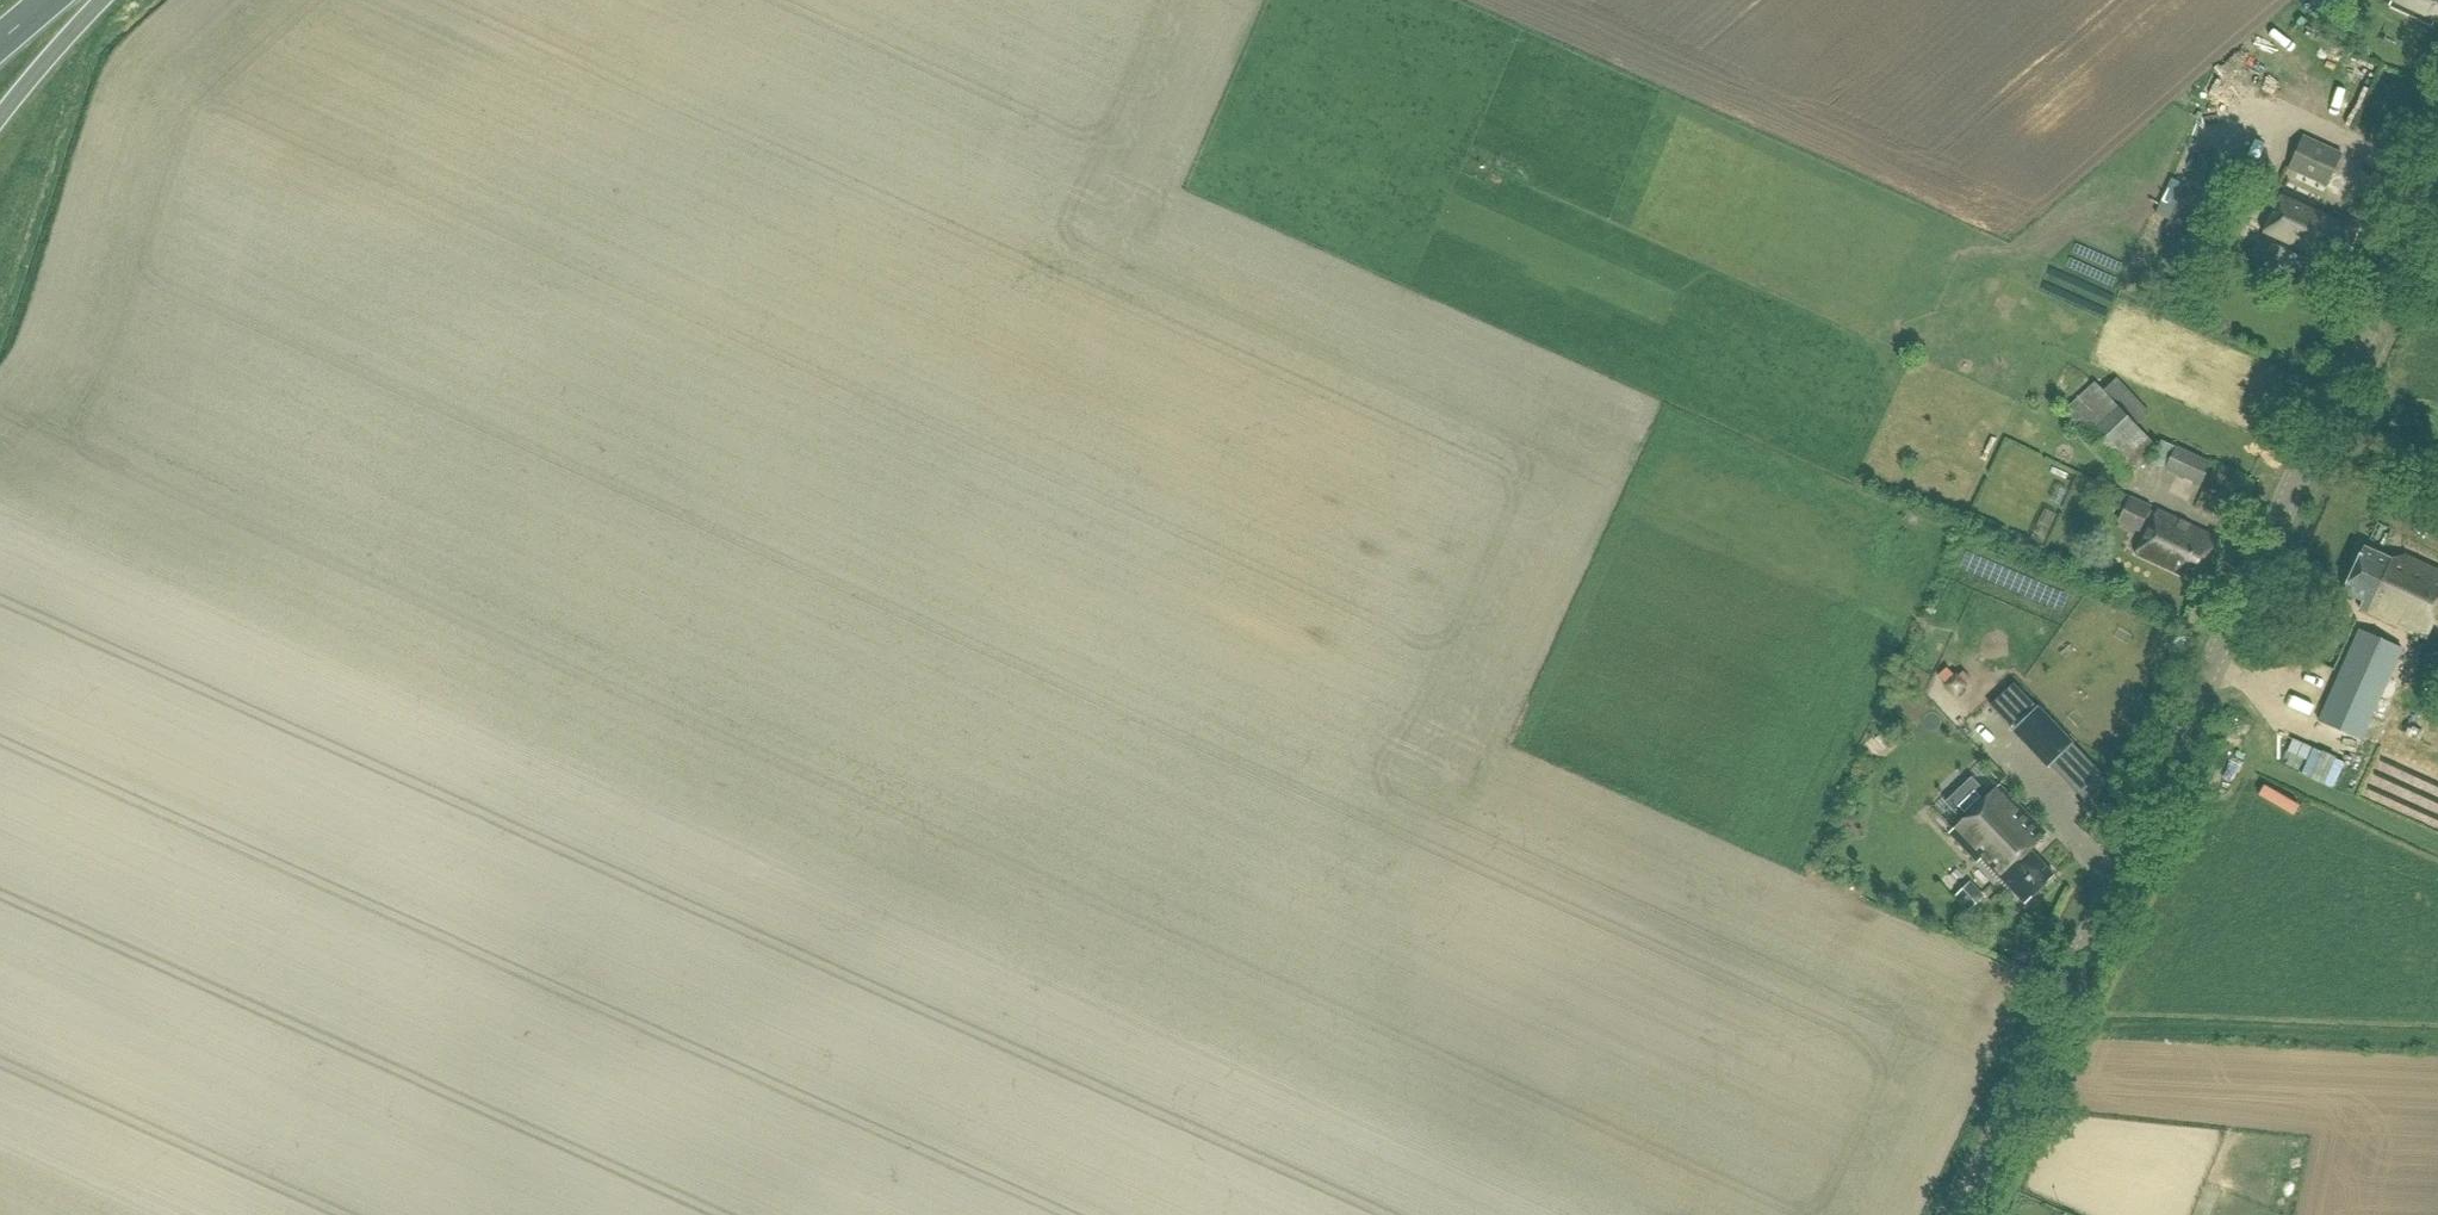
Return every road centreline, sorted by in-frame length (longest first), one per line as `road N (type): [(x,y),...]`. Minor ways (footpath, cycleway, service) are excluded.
road 1 (tertiary): [(1964,1214),(2437,179)]
road 2 (trunk): [(0,118),(102,0)]

